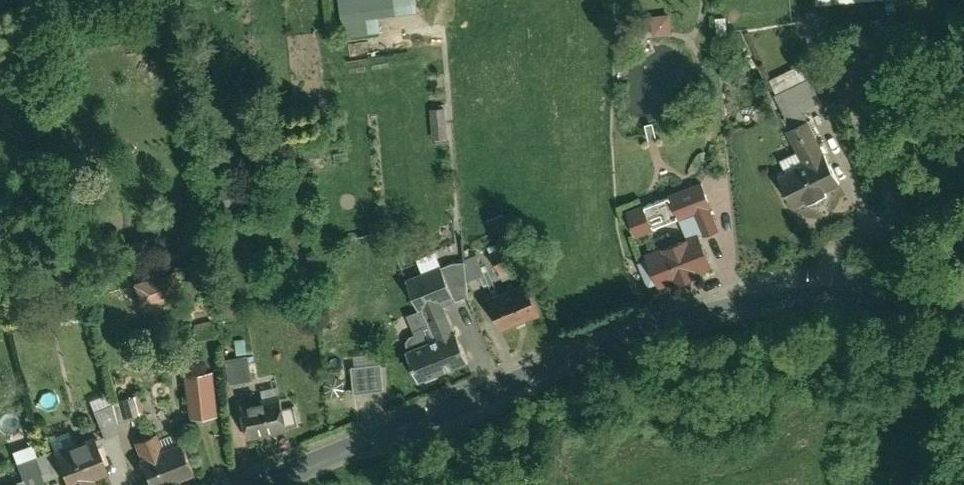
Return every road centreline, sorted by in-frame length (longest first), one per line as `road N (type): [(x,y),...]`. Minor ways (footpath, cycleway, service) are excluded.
road 1 (residential): [(274,484),(635,341),(740,310),(826,300),(963,304)]

